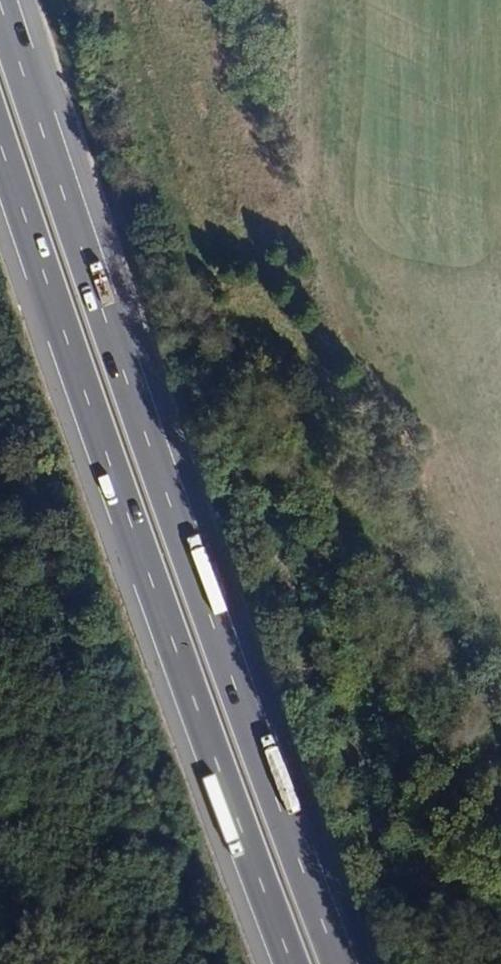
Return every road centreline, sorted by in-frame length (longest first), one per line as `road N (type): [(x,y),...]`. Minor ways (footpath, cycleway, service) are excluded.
road 1 (motorway): [(339,963),(0,2)]
road 2 (motorway): [(0,141),(293,963)]

